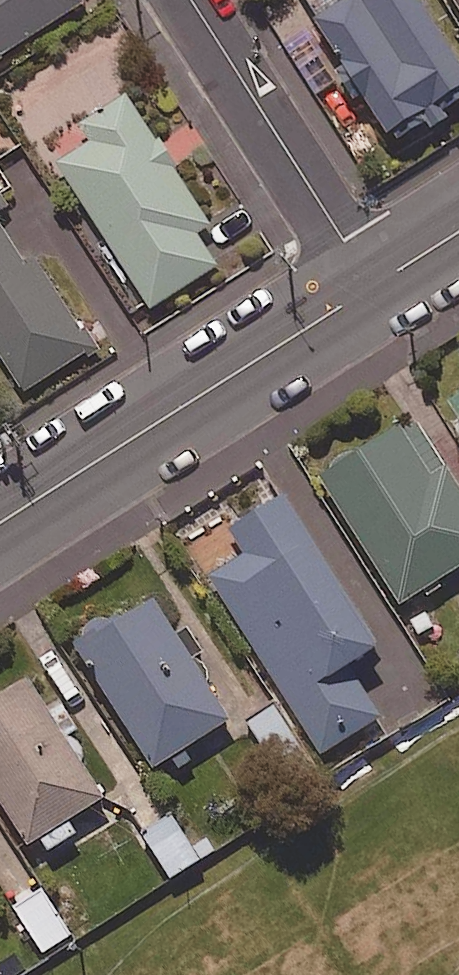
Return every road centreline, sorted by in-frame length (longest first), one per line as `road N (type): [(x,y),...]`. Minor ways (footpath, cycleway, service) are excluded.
road 1 (tertiary): [(375,285),(0,522)]
road 2 (residential): [(192,0),(375,285)]

